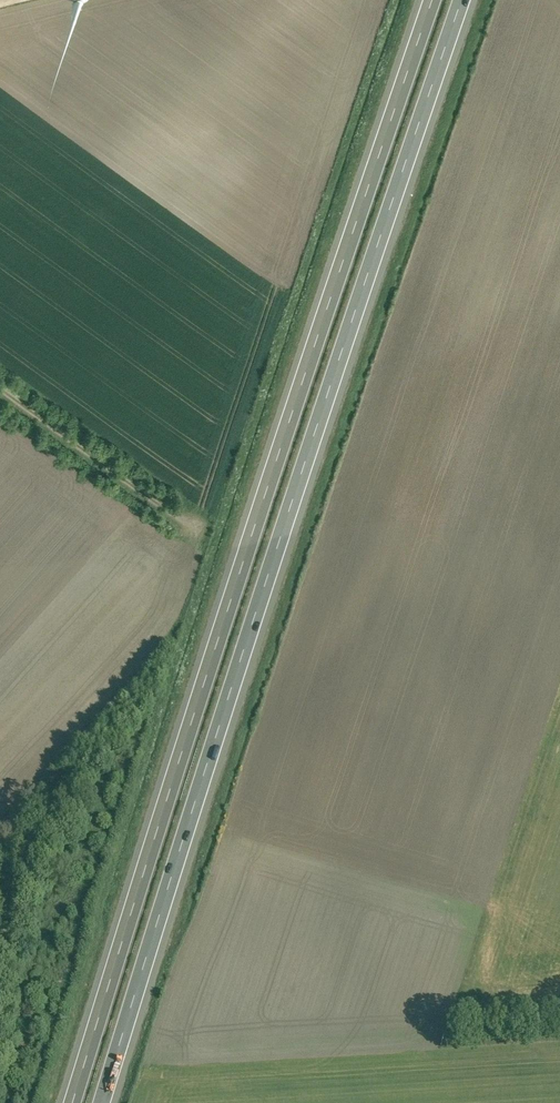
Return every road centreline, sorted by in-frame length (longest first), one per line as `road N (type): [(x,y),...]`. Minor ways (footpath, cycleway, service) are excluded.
road 1 (motorway): [(425,0),(197,678),(65,1102)]
road 2 (motorway): [(107,1102),(236,690),(467,0)]
road 3 (track): [(0,390),(181,523)]

